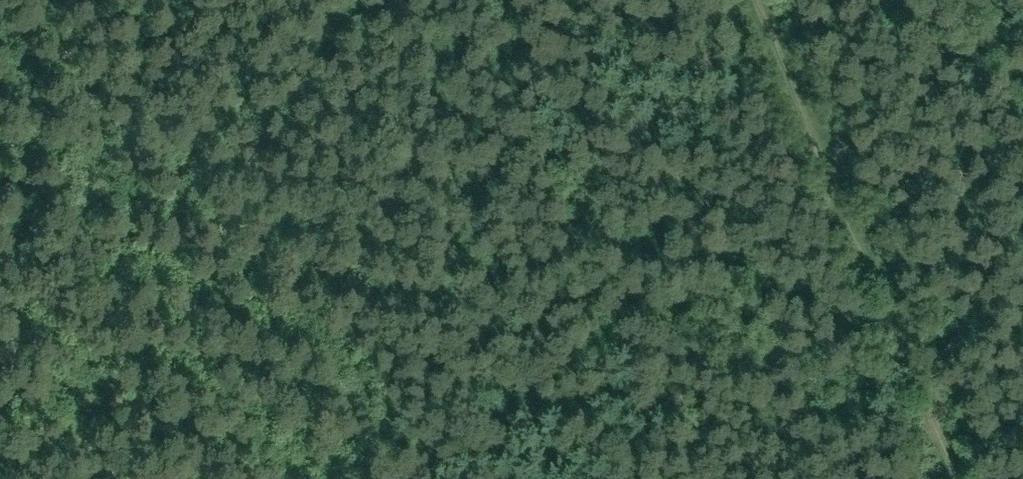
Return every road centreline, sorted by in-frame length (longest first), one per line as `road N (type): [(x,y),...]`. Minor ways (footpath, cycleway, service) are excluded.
road 1 (track): [(777,0),(977,478)]
road 2 (track): [(0,344),(303,478)]

